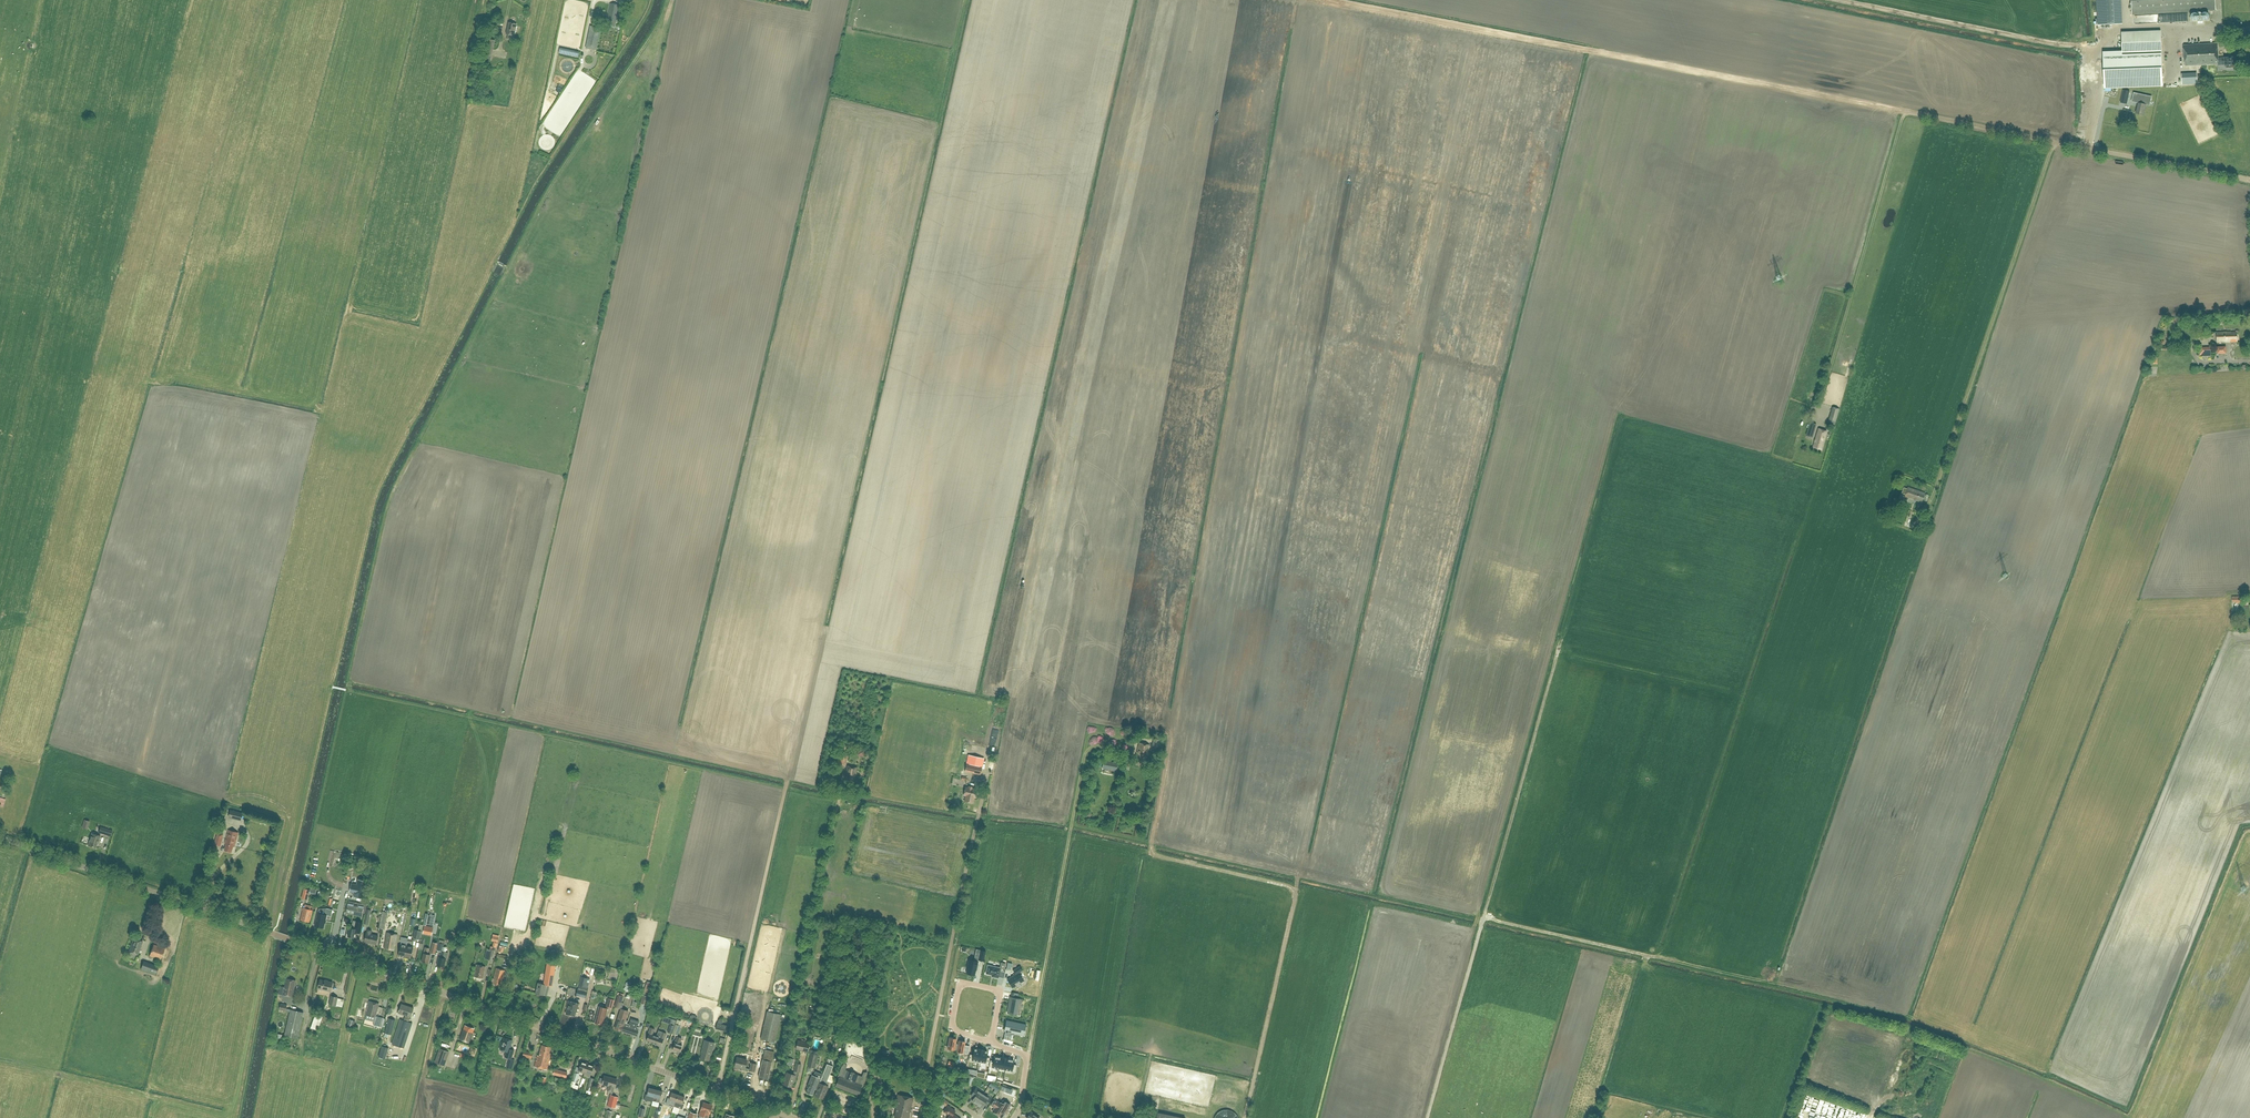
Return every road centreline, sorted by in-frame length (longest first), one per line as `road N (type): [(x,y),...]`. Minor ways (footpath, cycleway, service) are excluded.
road 1 (track): [(2249,179),(1330,0)]
road 2 (tertiary): [(796,1117),(0,836)]
road 3 (track): [(1427,1117),(1484,917),(1776,985)]
road 4 (track): [(1246,1117),(1295,893),(1153,855),(1151,848)]
road 5 (track): [(472,706),(473,730),(498,743),(445,995)]
road 6 (track): [(717,1091),(785,789)]
road 7 (unclassified): [(209,278),(289,0)]
road 8 (track): [(1484,917),(1560,643)]
road 9 (residential): [(990,1043),(999,996),(993,988),(959,987),(951,1030)]

